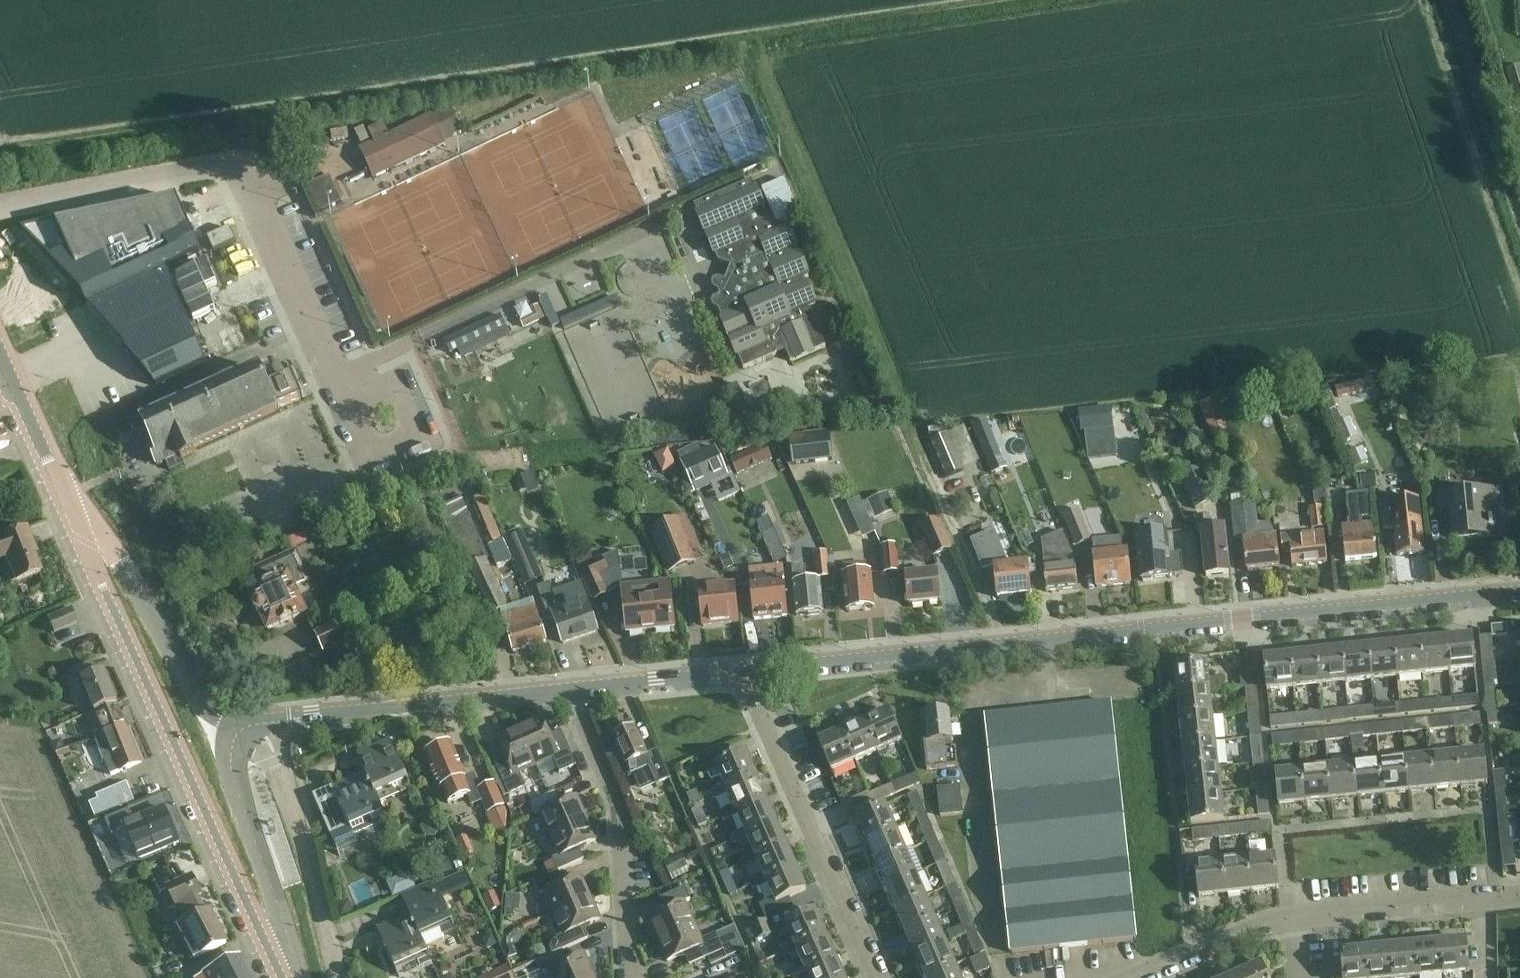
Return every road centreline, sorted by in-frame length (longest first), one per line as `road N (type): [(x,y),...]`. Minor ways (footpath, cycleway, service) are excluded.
road 1 (tertiary): [(742,670),(1519,591)]
road 2 (residential): [(397,447),(334,376),(234,161),(0,207)]
road 3 (track): [(948,522),(751,52)]
road 4 (secondary): [(276,977),(71,527)]
road 5 (residential): [(1133,977),(1280,919),(1519,894)]
road 6 (unclassified): [(874,977),(742,670)]
road 7 (tertiary): [(260,721),(567,688)]
road 8 (residential): [(567,688),(618,809),(625,977)]
road 9 (tertiary): [(238,732),(197,695),(103,536),(71,527)]
road 10 (unclassified): [(334,977),(301,843),(260,721)]
road 11 (tertiary): [(276,977),(289,940),(235,779),(238,732)]
road 12 (tertiary): [(567,688),(742,670)]
road 13 (secondary): [(71,527),(0,370)]

